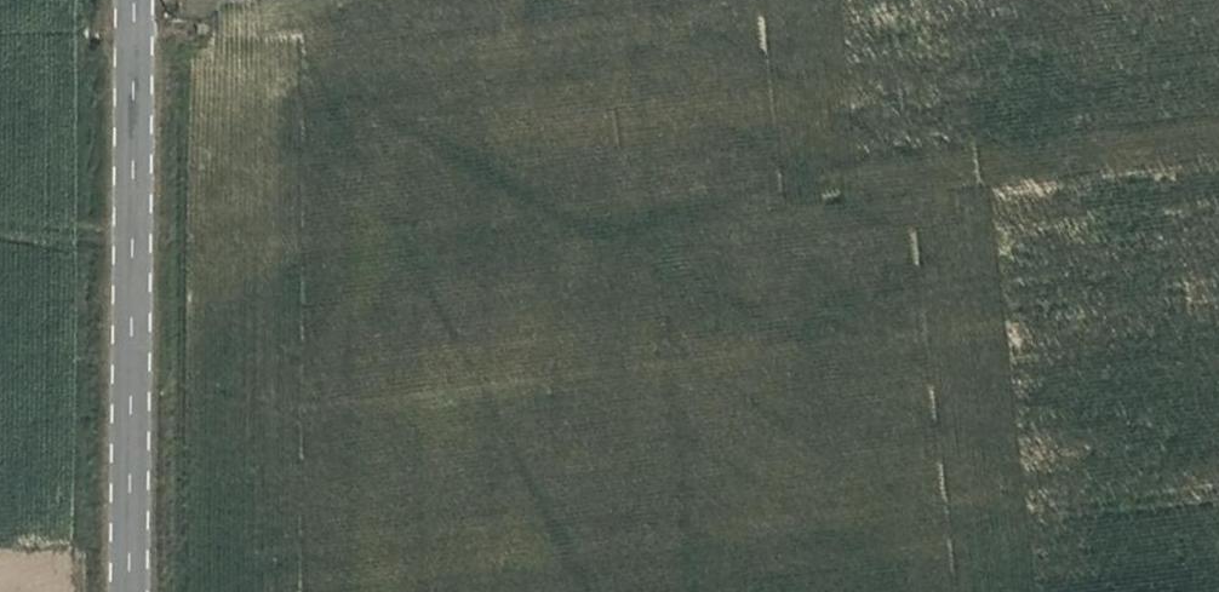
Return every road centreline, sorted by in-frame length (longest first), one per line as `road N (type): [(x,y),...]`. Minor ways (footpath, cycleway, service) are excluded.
road 1 (tertiary): [(125,591),(126,0)]

